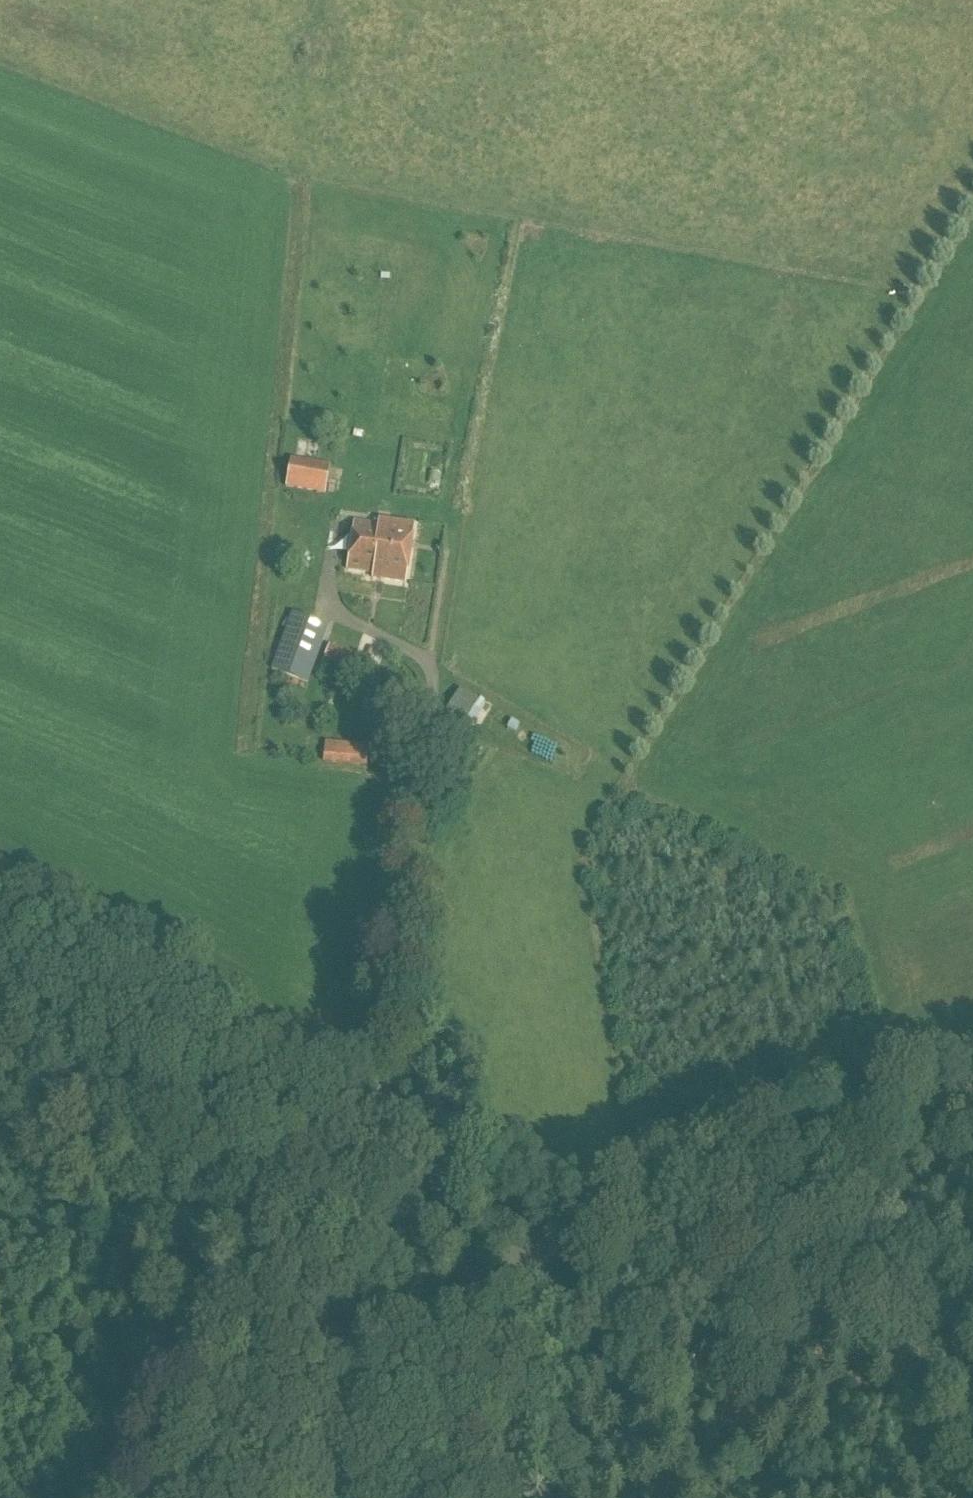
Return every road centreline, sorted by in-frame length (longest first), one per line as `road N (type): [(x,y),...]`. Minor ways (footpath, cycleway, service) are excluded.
road 1 (tertiary): [(523,1250),(482,1200),(420,1151),(0,925)]
road 2 (unclassified): [(523,1250),(972,1088)]
road 3 (tertiary): [(540,1497),(545,1350),(523,1250)]

